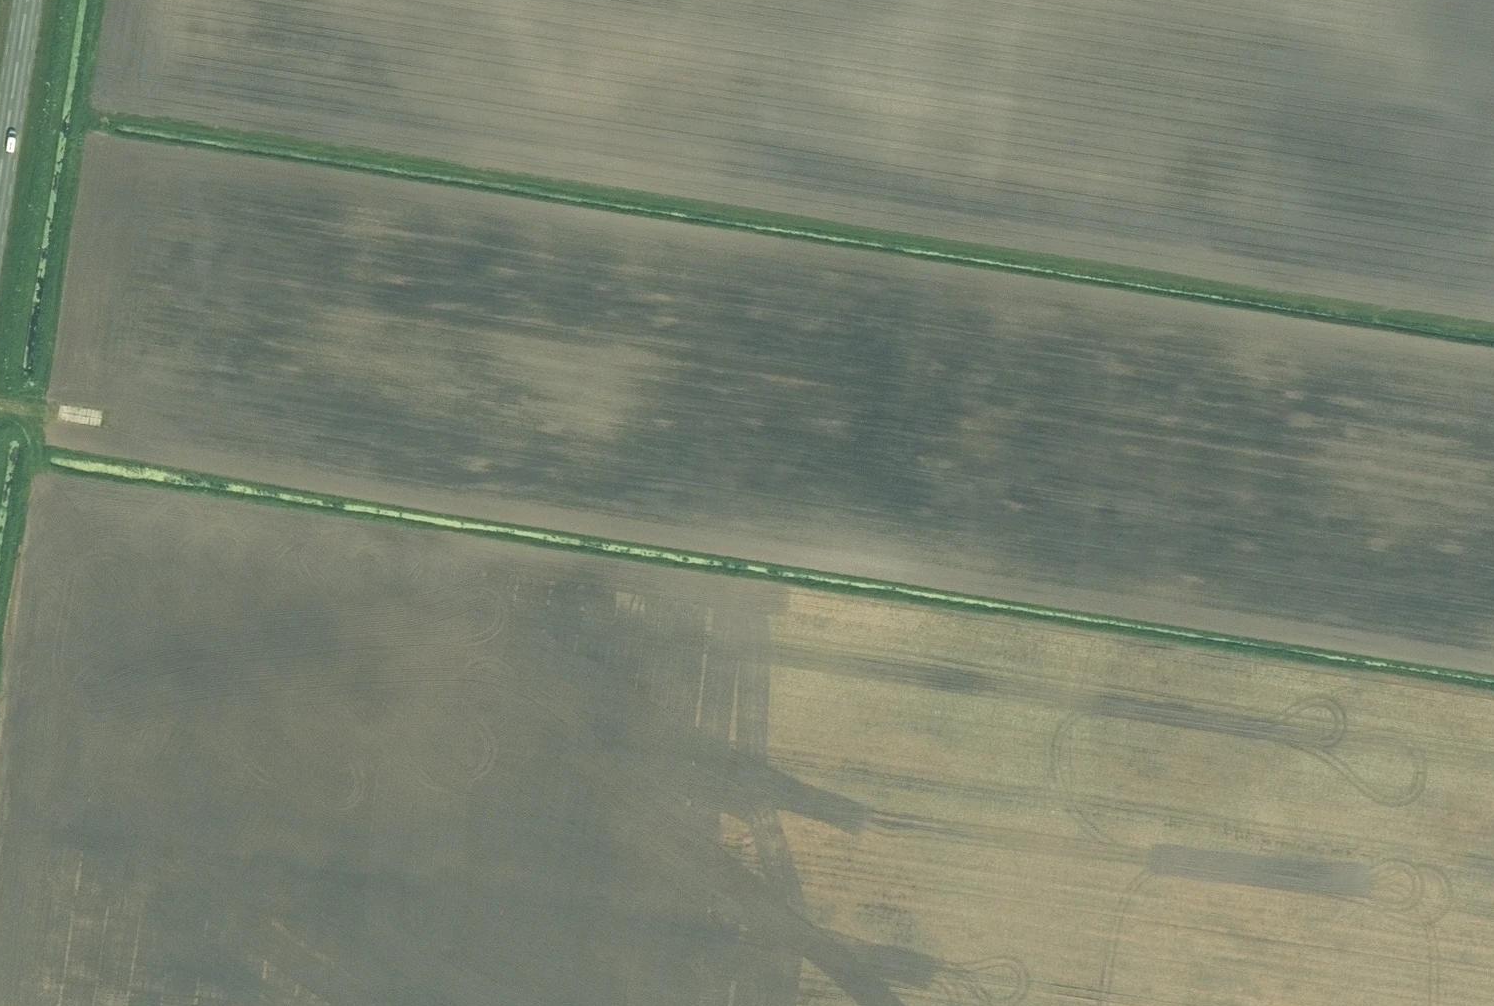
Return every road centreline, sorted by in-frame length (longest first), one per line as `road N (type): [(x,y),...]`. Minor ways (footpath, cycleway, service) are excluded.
road 1 (secondary): [(0,181),(29,0)]

